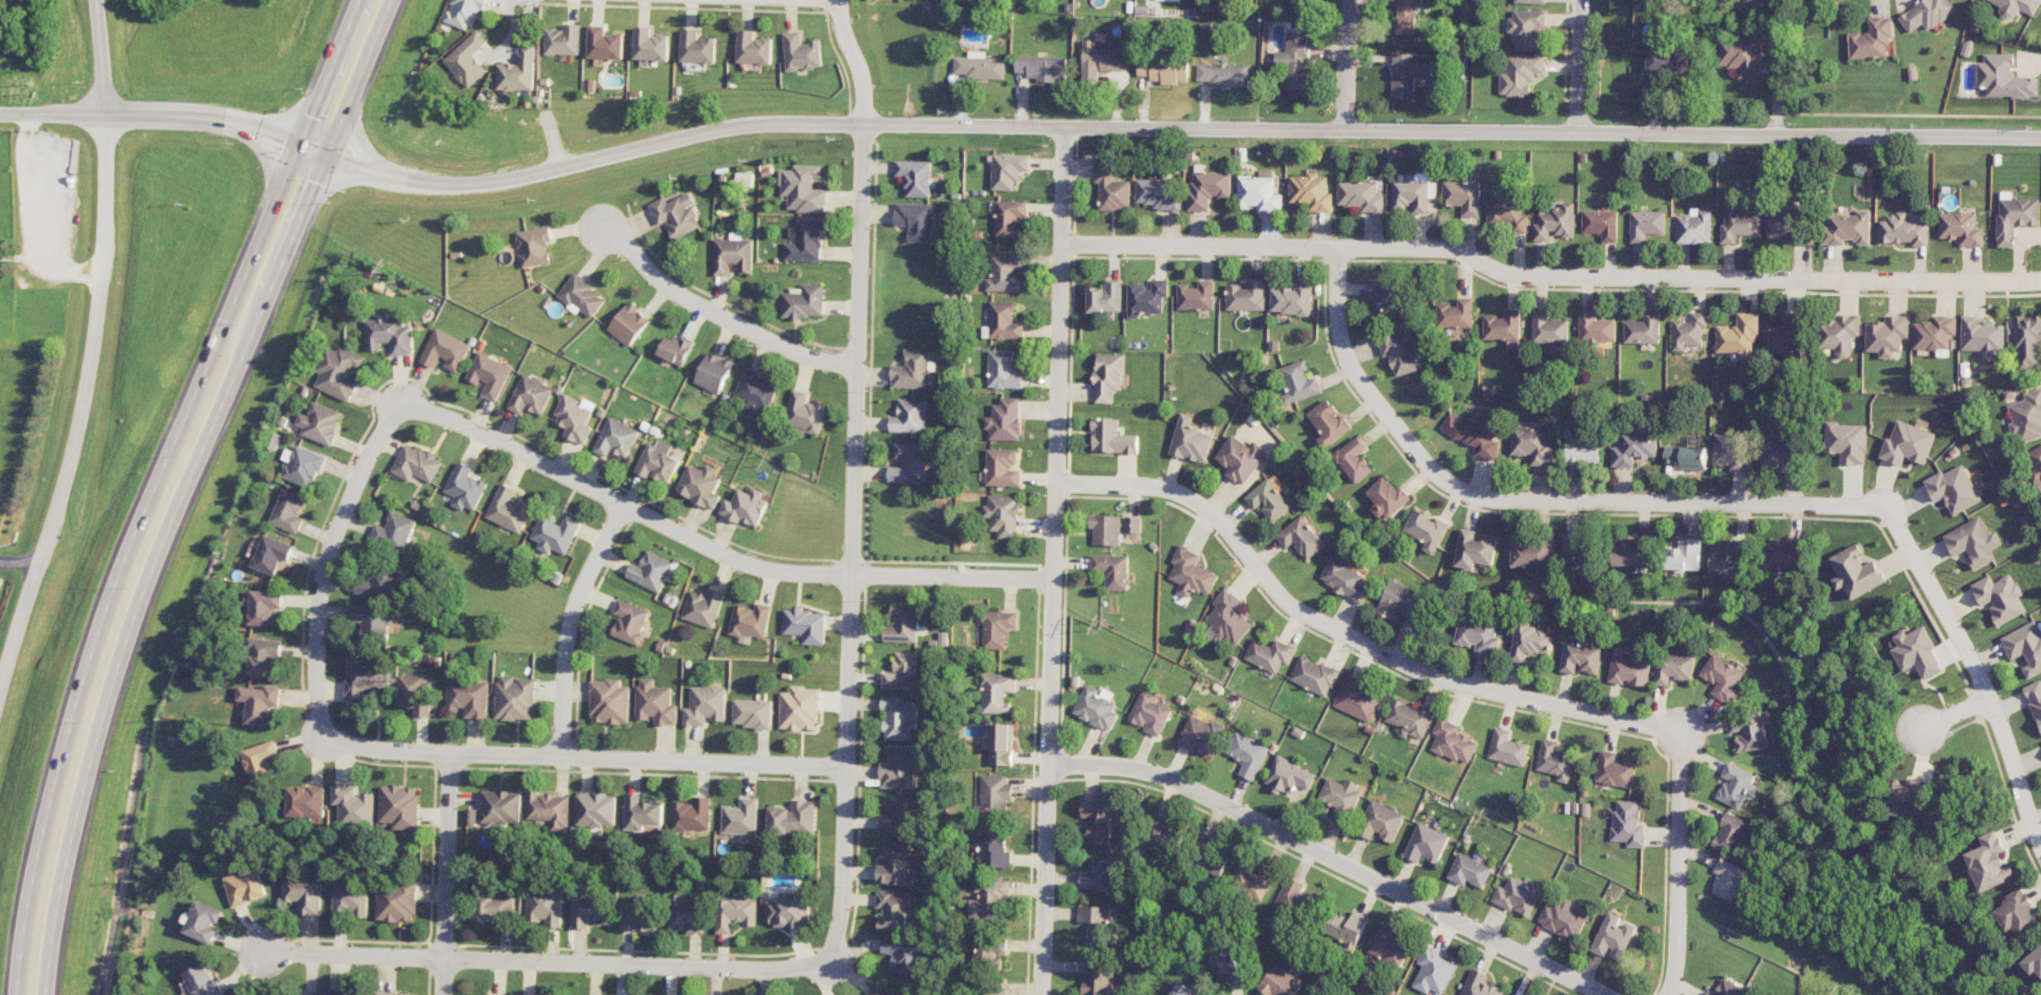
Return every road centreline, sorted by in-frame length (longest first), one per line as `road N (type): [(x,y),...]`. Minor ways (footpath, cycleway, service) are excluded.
road 1 (tertiary): [(2040,136),(762,124),(472,185),(413,183),(326,154)]
road 2 (primary): [(360,0),(108,601),(58,785),(17,994)]
road 3 (primary): [(50,994),(63,876),(164,541),(391,0)]
road 4 (residential): [(1062,243),(1437,248),(1514,275),(2040,279)]
road 5 (residential): [(1064,127),(1041,994)]
road 6 (residential): [(832,961),(843,903),(864,125)]
road 7 (residential): [(1055,483),(1155,486),(1191,499),(1223,525),(1285,602),(1423,672),(1679,733)]
road 8 (residential): [(399,400),(758,566),(1053,579)]
road 9 (residential): [(1338,247),(1339,332),(1349,362),(1424,461),(1466,491),(1513,500),(1856,505)]
road 10 (residential): [(1607,994),(1187,784),(1123,766),(1048,763)]
road 11 (residential): [(0,694),(88,383),(104,262),(106,114)]
road 12 (residential): [(240,950),(751,968),(832,961)]
road 13 (residential): [(847,766),(393,750),(324,739)]
road 14 (residential): [(2040,850),(1989,698),(1955,633),(1885,506),(1856,505)]
road 15 (residential): [(324,739),(320,585),(364,464),(399,400)]
road 16 (tertiary): [(326,154),(227,120),(0,113)]
road 17 (residential): [(858,364),(794,352),(690,300),(603,225)]
road 18 (residential): [(562,756),(569,625),(623,504)]
road 19 (residential): [(1668,994),(1679,733)]
road 20 (residential): [(443,994),(451,752)]
road 21 (primary): [(289,242),(338,186),(413,183)]
road 22 (residential): [(1578,132),(1582,0)]
road 23 (residential): [(1353,0),(1345,130)]
road 24 (residential): [(840,0),(864,82),(864,125)]
road 25 (primary): [(413,183),(359,145),(354,85)]

